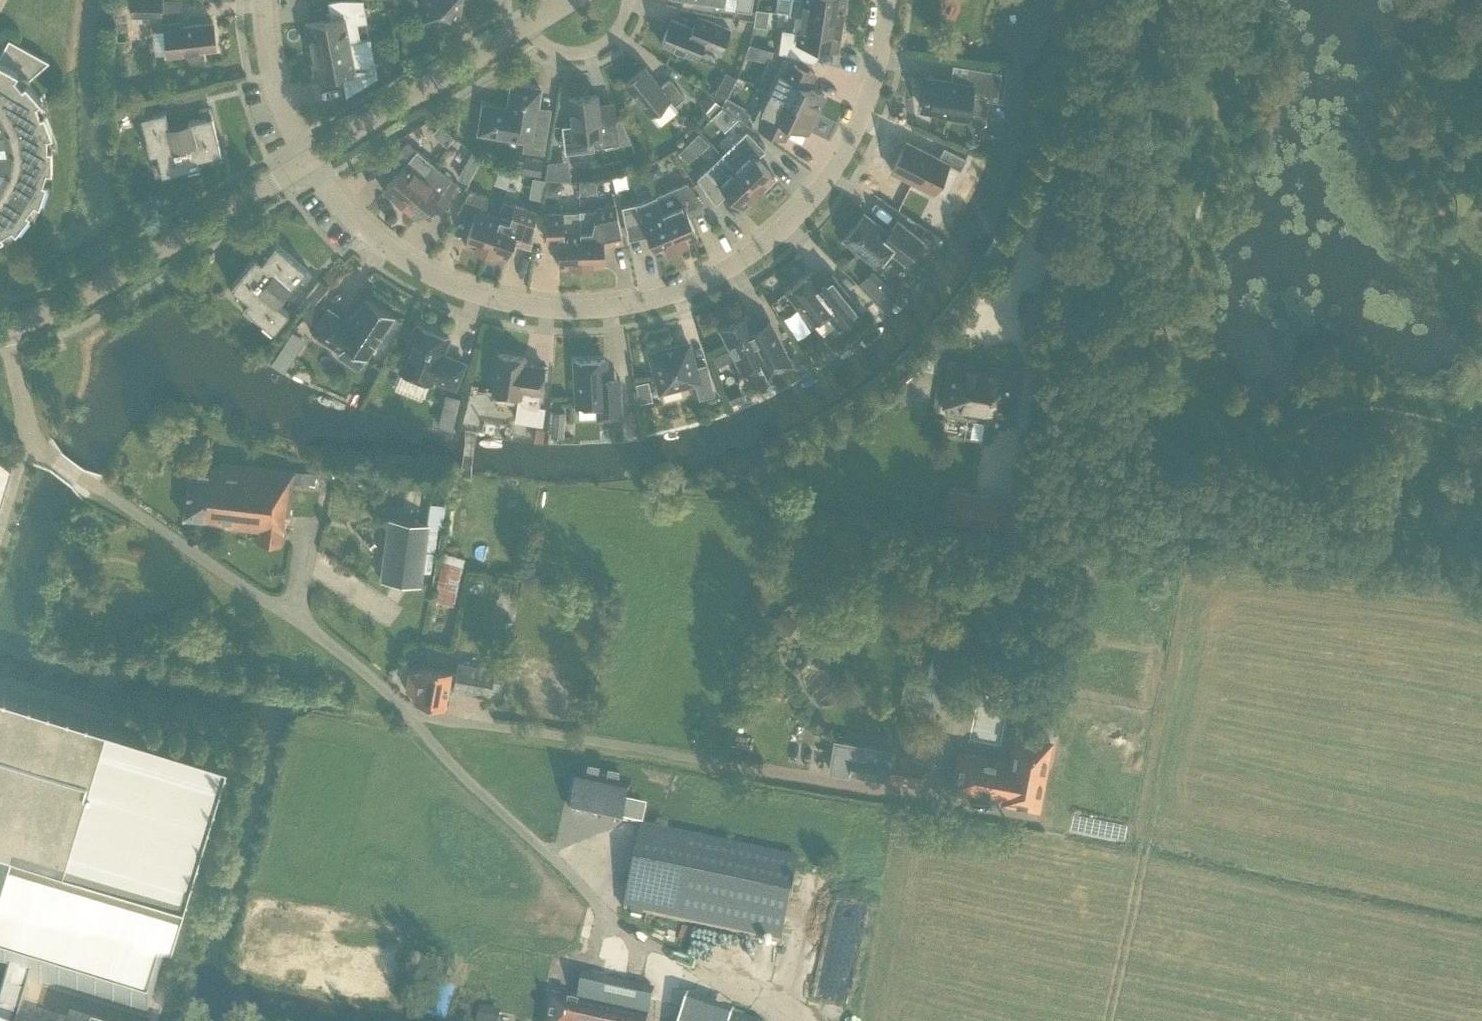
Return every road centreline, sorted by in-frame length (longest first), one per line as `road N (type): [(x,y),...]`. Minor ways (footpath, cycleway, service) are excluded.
road 1 (residential): [(312,161),(337,197),(399,254),(465,289),(543,308),(654,300),(755,253),(826,186),(871,97),(891,0)]
road 2 (residential): [(546,850),(371,673),(53,457),(31,426),(7,326)]
road 3 (residential): [(7,326),(77,303),(312,161)]
road 4 (track): [(779,1020),(689,956),(608,919),(546,850)]
road 5 (residential): [(312,161),(532,26)]
road 6 (residential): [(312,161),(272,68),(264,0)]
road 7 (residential): [(532,26),(557,50),(597,49),(621,28),(631,0)]

